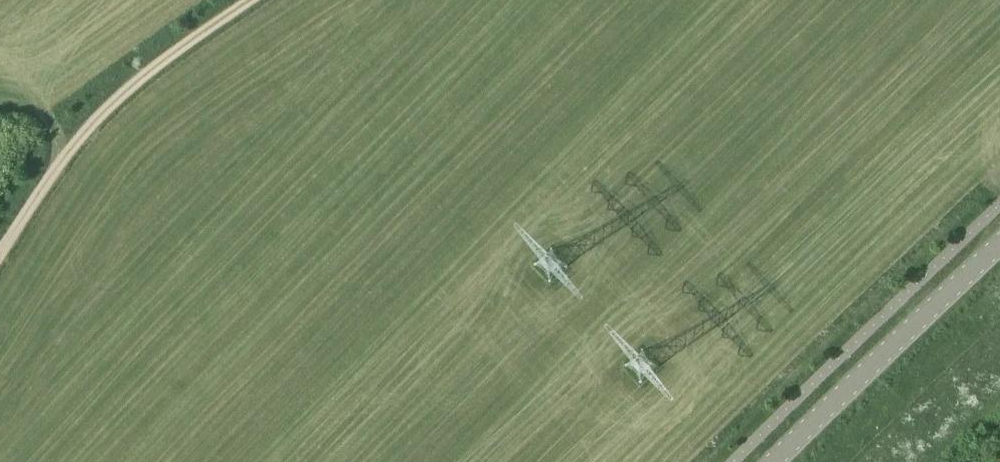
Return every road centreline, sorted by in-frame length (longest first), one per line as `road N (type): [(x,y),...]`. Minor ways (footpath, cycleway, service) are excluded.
road 1 (track): [(269,0),(120,110),(0,249)]
road 2 (tertiary): [(778,461),(999,246)]

